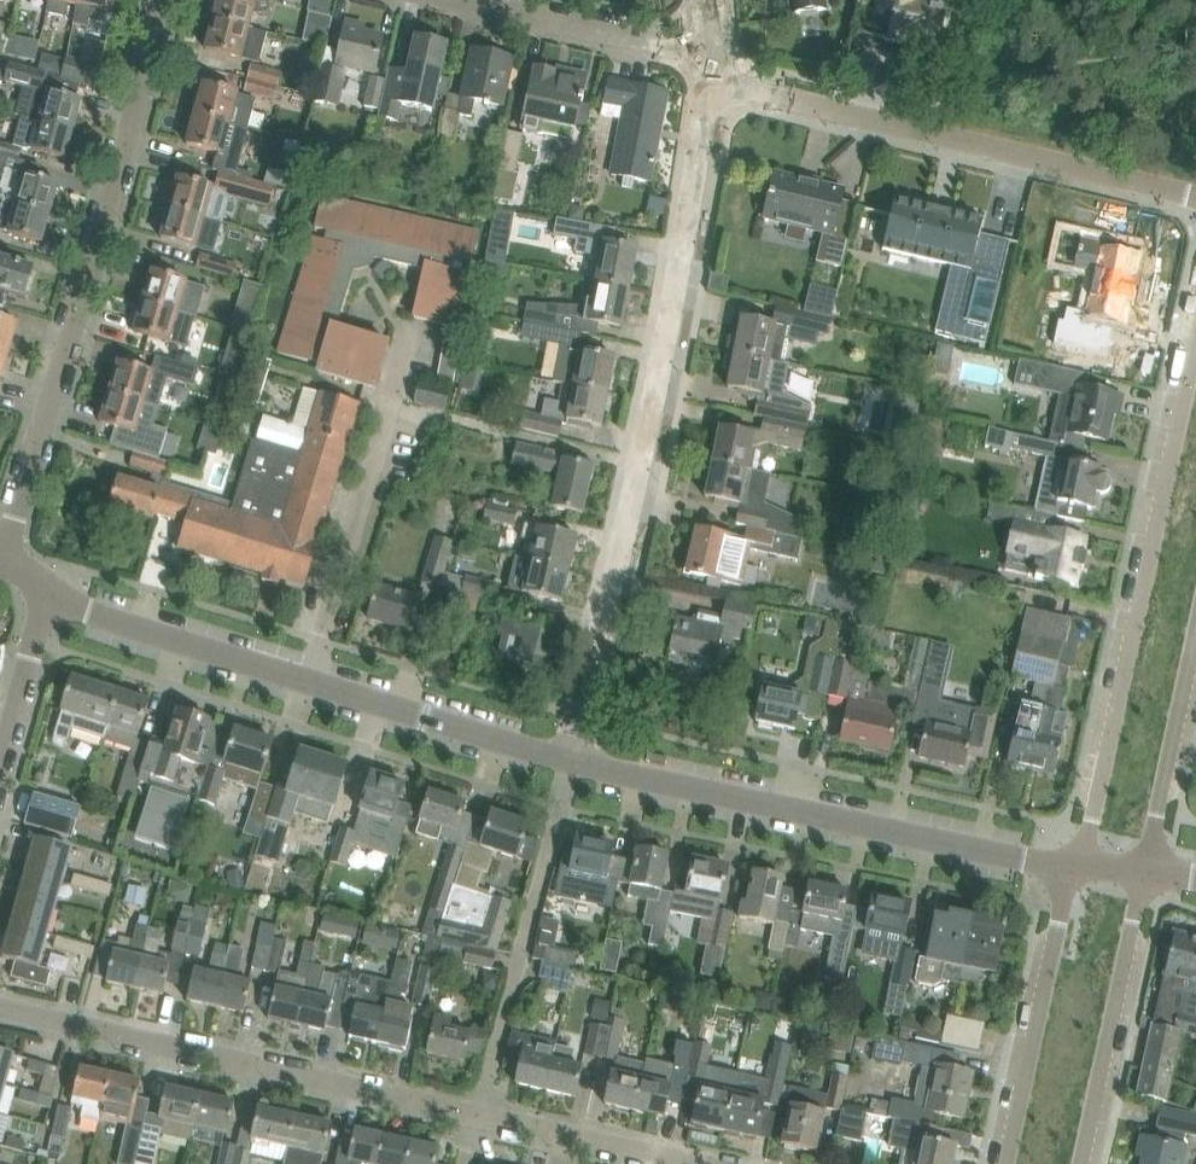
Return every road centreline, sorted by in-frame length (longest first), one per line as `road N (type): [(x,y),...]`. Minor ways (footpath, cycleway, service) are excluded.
road 1 (residential): [(676,1163),(0,1012)]
road 2 (residential): [(574,757),(713,84)]
road 3 (residential): [(5,557),(161,0)]
road 4 (unclassified): [(1067,869),(1195,328)]
road 5 (tertiary): [(1067,869),(574,757)]
road 6 (unclassified): [(1195,198),(713,84)]
road 7 (residential): [(1081,1163),(1147,869)]
road 8 (residential): [(1067,869),(1005,1163)]
road 9 (residential): [(308,680),(392,405)]
road 10 (tertiary): [(574,757),(308,680)]
road 11 (tertiary): [(308,680),(50,599)]
road 12 (unclassified): [(716,48),(656,44),(458,0)]
road 13 (residential): [(1147,869),(1195,643)]
road 14 (residential): [(0,789),(50,599)]

